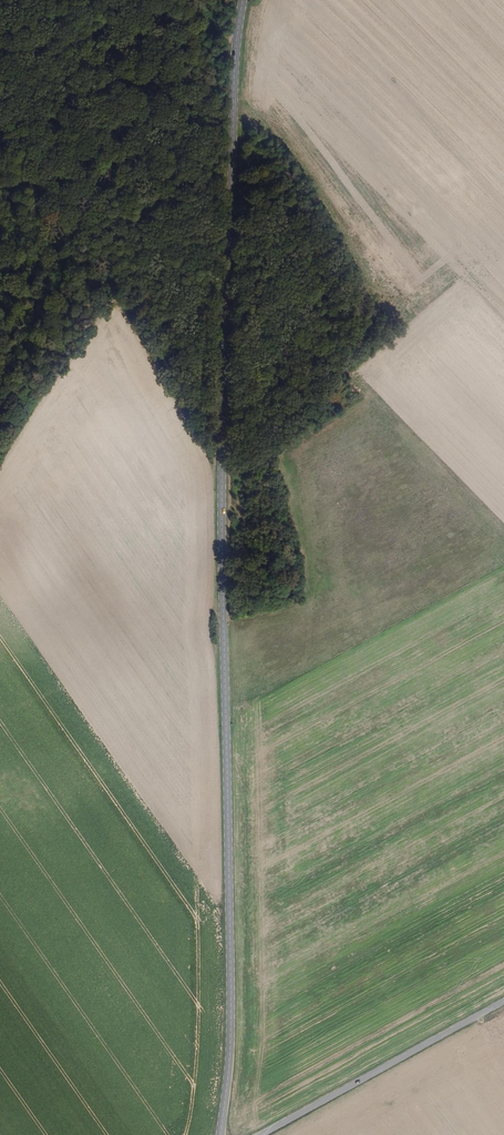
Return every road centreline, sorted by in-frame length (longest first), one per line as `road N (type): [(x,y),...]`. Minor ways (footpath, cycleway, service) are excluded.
road 1 (secondary): [(221,1134),(230,1046),(226,321),(244,0)]
road 2 (unclassified): [(259,1134),(503,1001)]
road 3 (track): [(0,37),(102,30),(237,35)]

